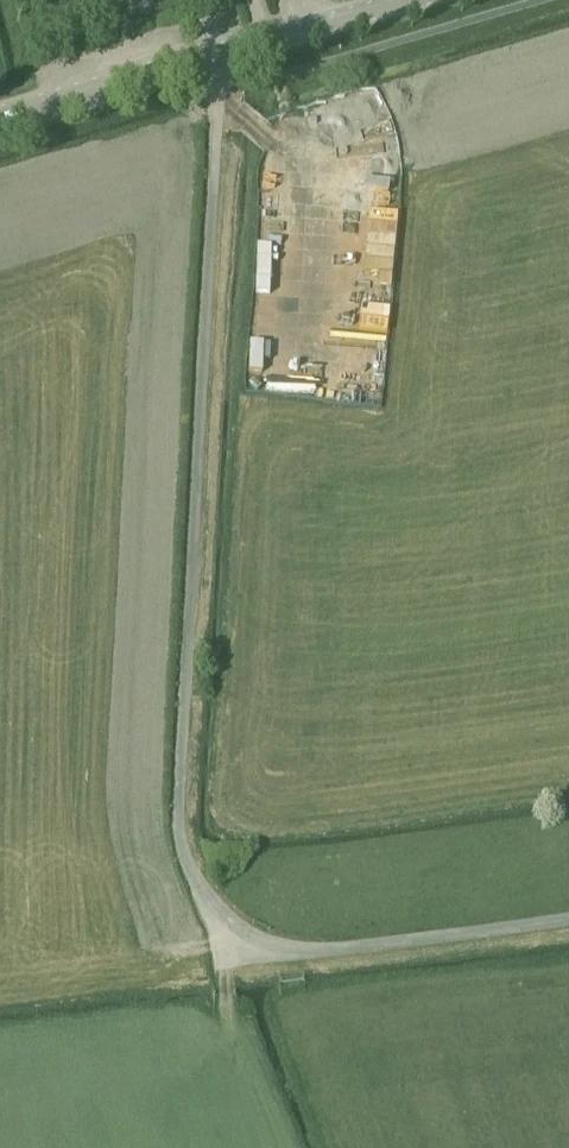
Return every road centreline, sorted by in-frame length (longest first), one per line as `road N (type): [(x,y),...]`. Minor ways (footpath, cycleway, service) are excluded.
road 1 (tertiary): [(0,112),(391,0)]

